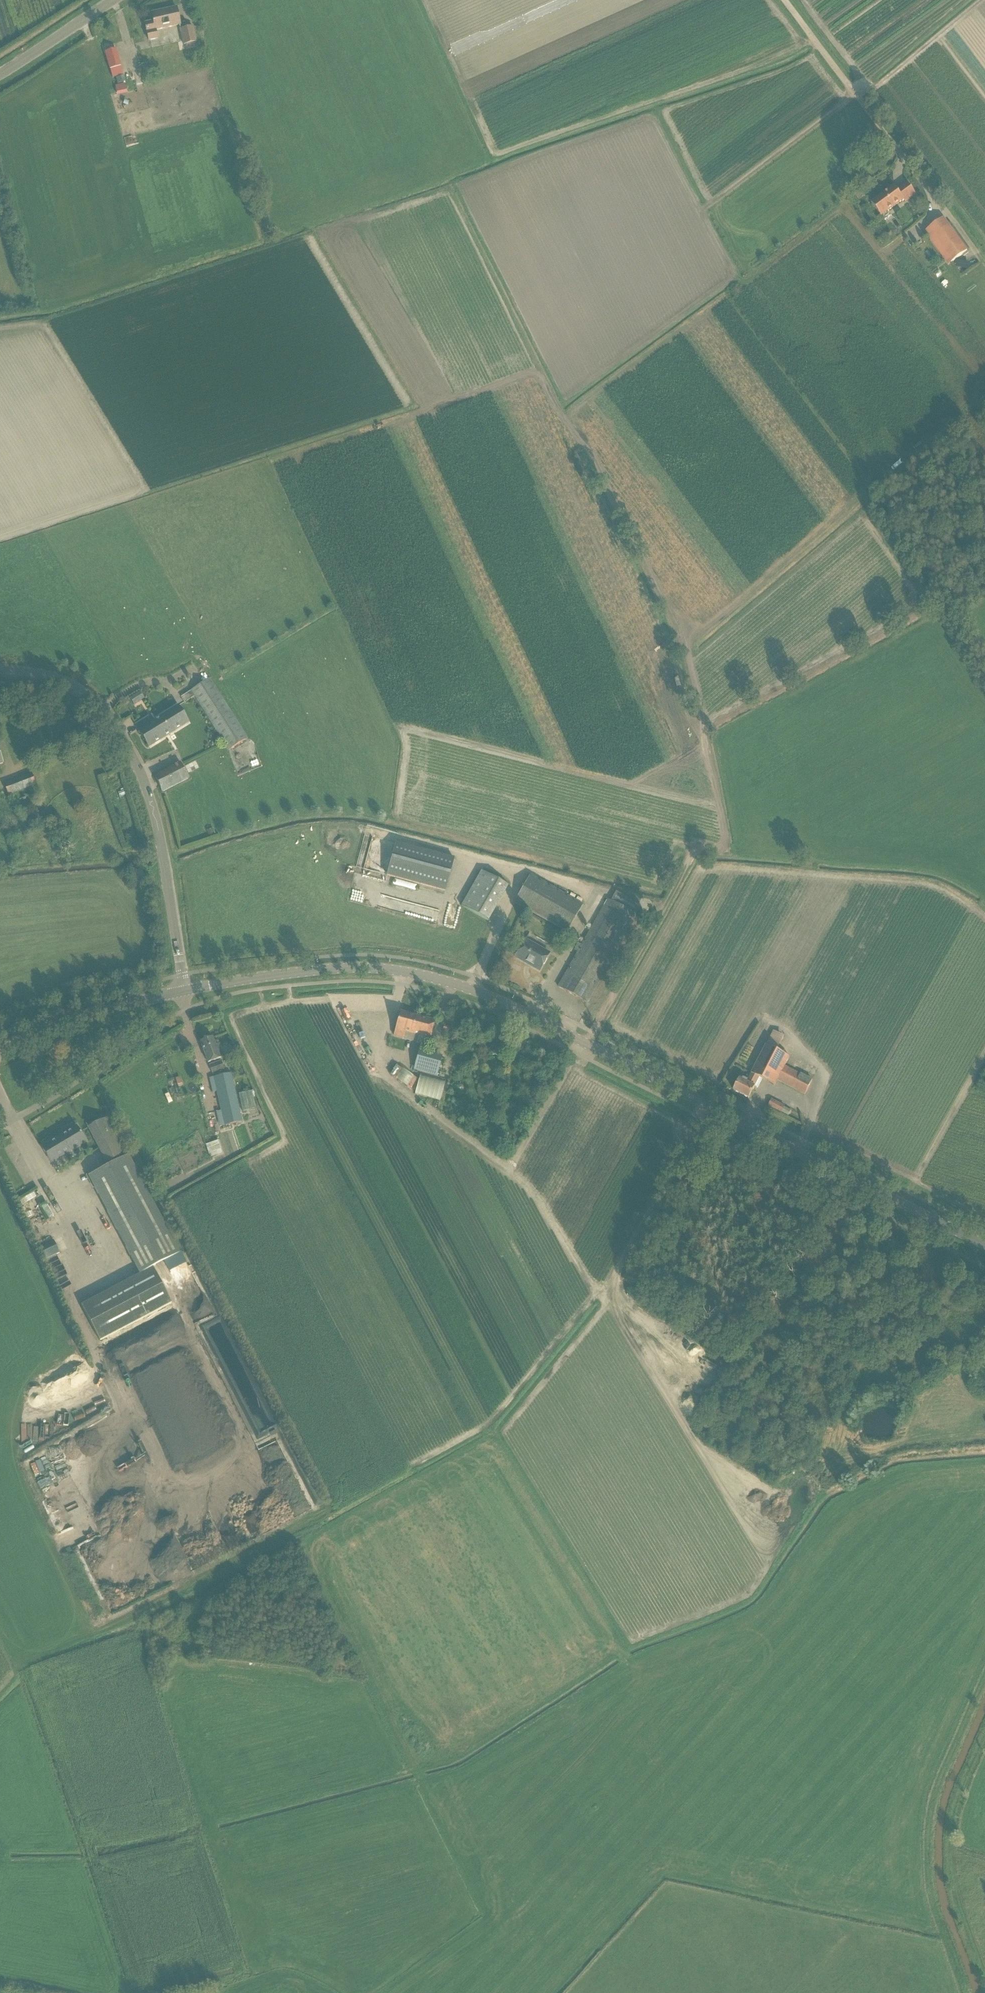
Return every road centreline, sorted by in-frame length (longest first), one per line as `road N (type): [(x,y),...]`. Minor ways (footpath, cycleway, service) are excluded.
road 1 (tertiary): [(181,990),(236,977),(358,970),(455,984),(984,1248)]
road 2 (unclassified): [(181,990),(163,874),(127,751),(105,715),(64,683),(0,671)]
road 3 (tertiary): [(0,1053),(181,990)]
road 4 (unclassified): [(0,74),(112,0)]

